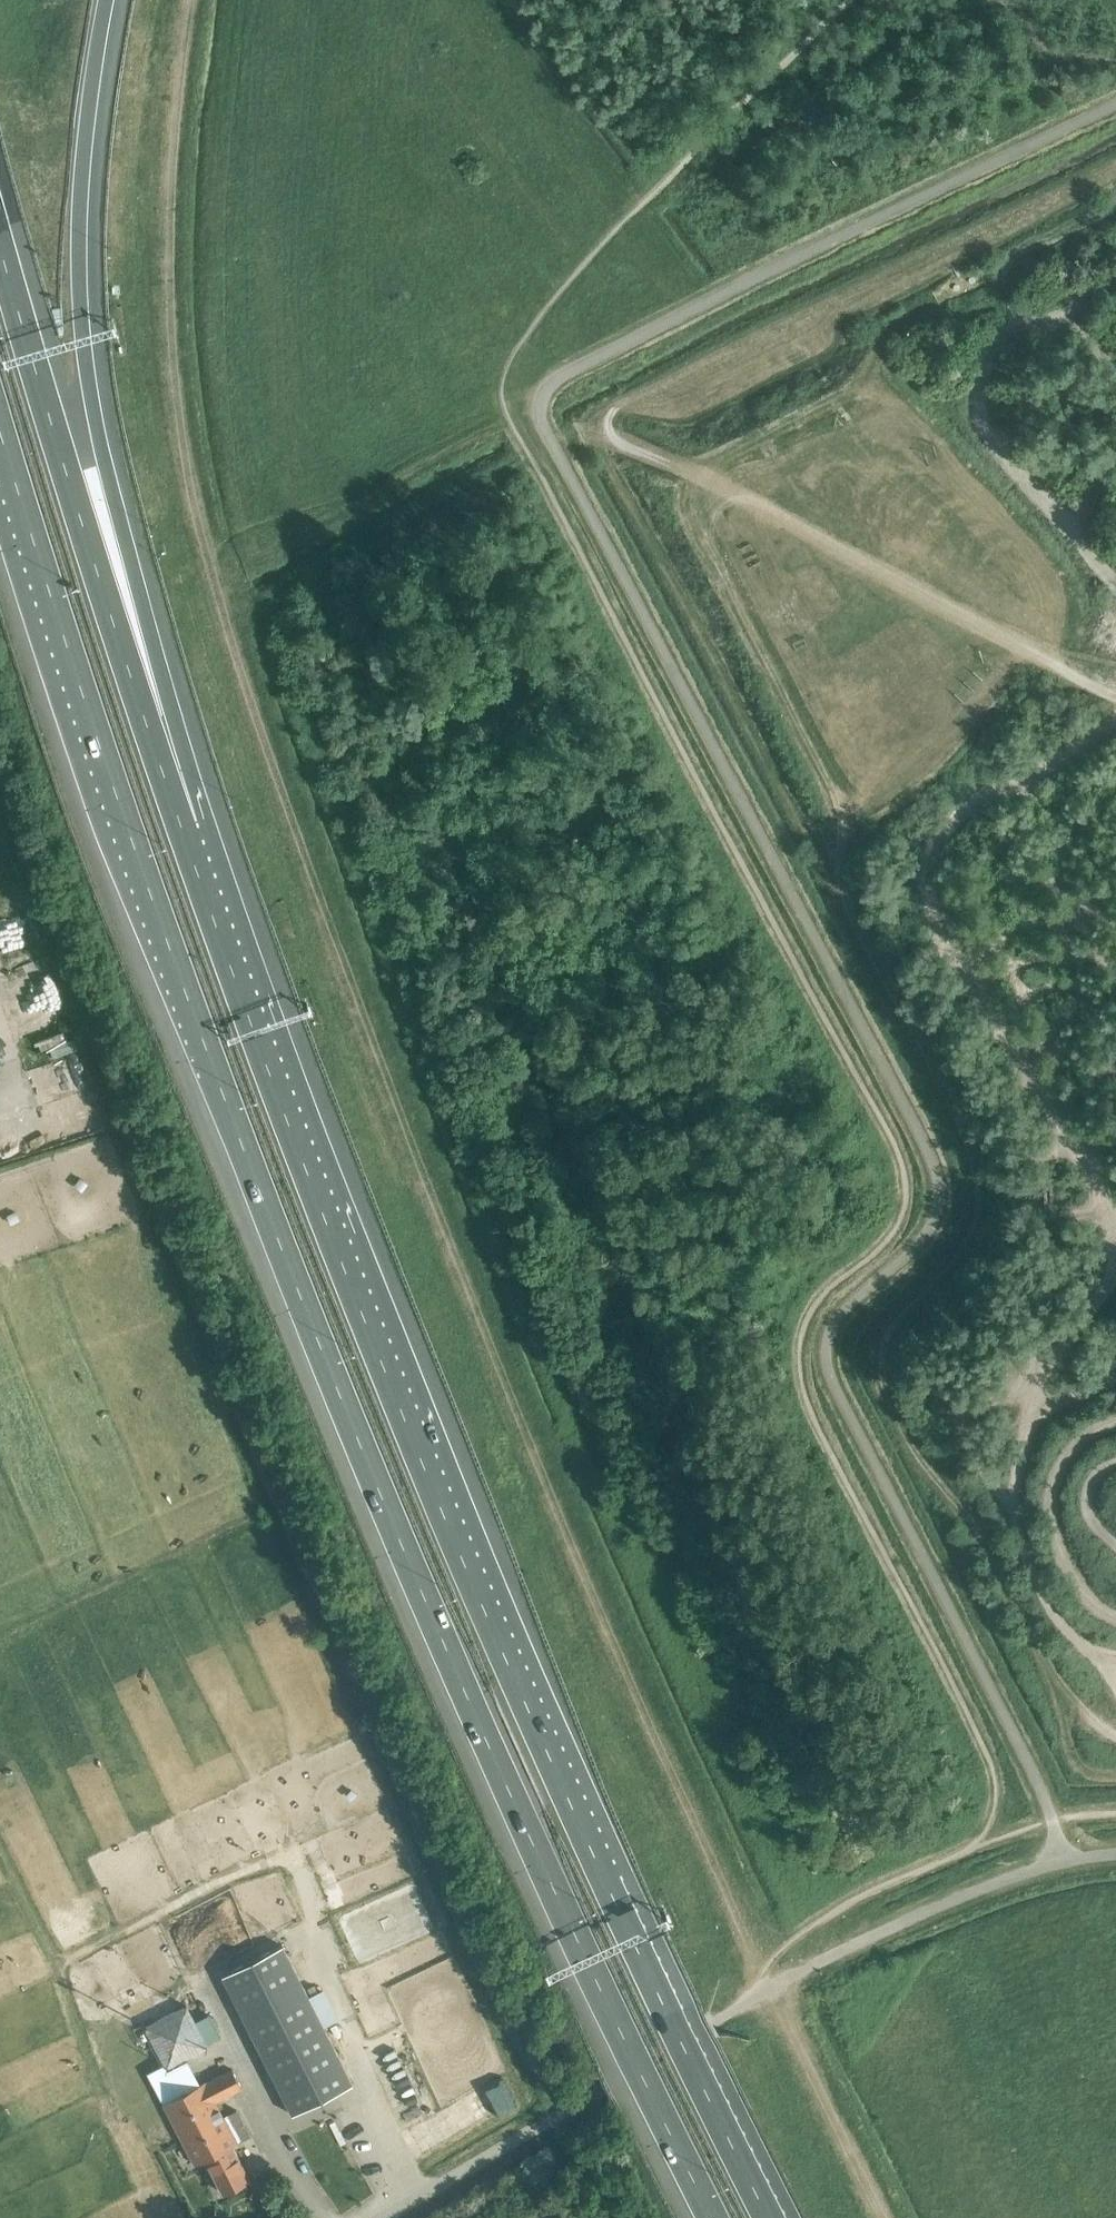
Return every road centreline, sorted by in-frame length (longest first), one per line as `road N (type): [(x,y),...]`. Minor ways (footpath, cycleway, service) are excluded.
road 1 (motorway): [(0,426),(119,808),(380,1497),(533,1845),(714,2217)]
road 2 (motorway): [(771,2217),(606,1882),(429,1482),(182,827)]
road 3 (track): [(927,870),(880,872),(850,884),(847,902),(948,1092),(972,1148),(979,1193),(966,1248),(889,1327),(880,1361),(885,1384),(917,1451),(999,1562),(1058,1676),(1115,1737)]
road 4 (motorway): [(182,827),(104,464),(82,305),(87,126),(108,0)]
road 5 (motorway): [(182,827),(0,261)]
road 6 (track): [(1115,705),(1095,728),(985,782),(953,810),(920,890),(940,938),(959,949),(1000,939),(1115,878)]
road 7 (track): [(1115,588),(1077,519),(1029,480),(994,437),(985,403),(987,356),(1014,315),(1007,264),(1115,209)]
road 8 (track): [(1115,1224),(1081,1319),(1045,1356),(1016,1476),(1016,1522),(1050,1612),(1076,1639),(1115,1654)]
road 9 (track): [(1115,972),(1039,1037),(1021,1038),(1006,1025),(1006,1010),(1018,997),(1074,963),(1082,918),(1054,860),(1070,827),(1115,783)]
road 10 (track): [(1115,469),(1103,473),(1091,463),(1063,416),(1074,378),(1065,346),(1036,317),(1115,272)]
road 11 (track): [(1115,948),(1015,962),(1000,939),(962,988),(995,1035),(1021,1038)]
road 12 (track): [(767,1990),(884,2217)]
road 13 (track): [(1115,1609),(1080,1583),(1057,1548),(1049,1512),(1050,1477),(1071,1438),(1115,1416)]
road 14 (residential): [(383,2217),(534,2128)]
road 15 (track): [(1115,1484),(1096,1471),(1050,1405),(1045,1356)]
road 16 (track): [(1092,1161),(1055,1086),(1057,1024)]
road 17 (track): [(930,914),(954,896),(1054,860)]
road 18 (track): [(1115,1456),(1096,1471),(1087,1499),(1115,1559)]

